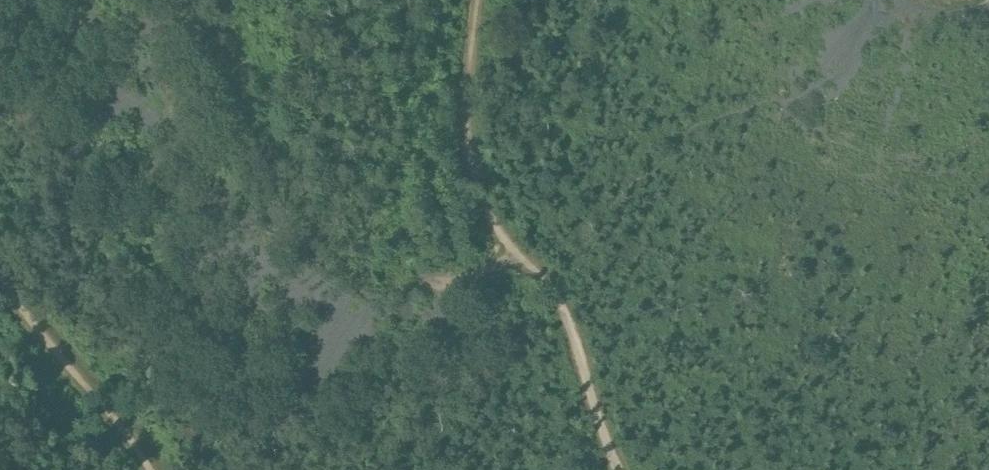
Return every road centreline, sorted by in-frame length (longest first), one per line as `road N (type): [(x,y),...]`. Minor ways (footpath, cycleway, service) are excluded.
road 1 (track): [(0,272),(150,469)]

